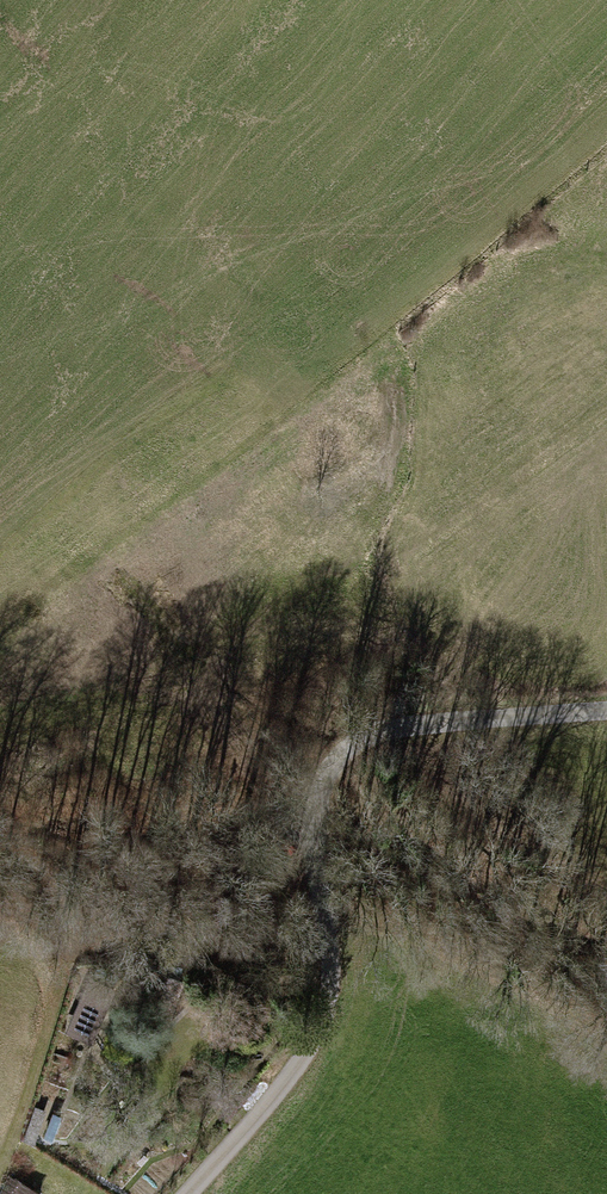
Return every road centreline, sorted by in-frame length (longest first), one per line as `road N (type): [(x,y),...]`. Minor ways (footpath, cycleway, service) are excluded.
road 1 (motorway): [(10,1193),(606,219)]
road 2 (motorway): [(566,0),(0,923)]
road 3 (residential): [(606,710),(363,732),(328,765),(311,817),(336,959),(329,1008),(303,1058),(189,1193)]
road 4 (track): [(0,1173),(58,992),(66,923),(19,852),(11,816),(26,791),(66,773)]

